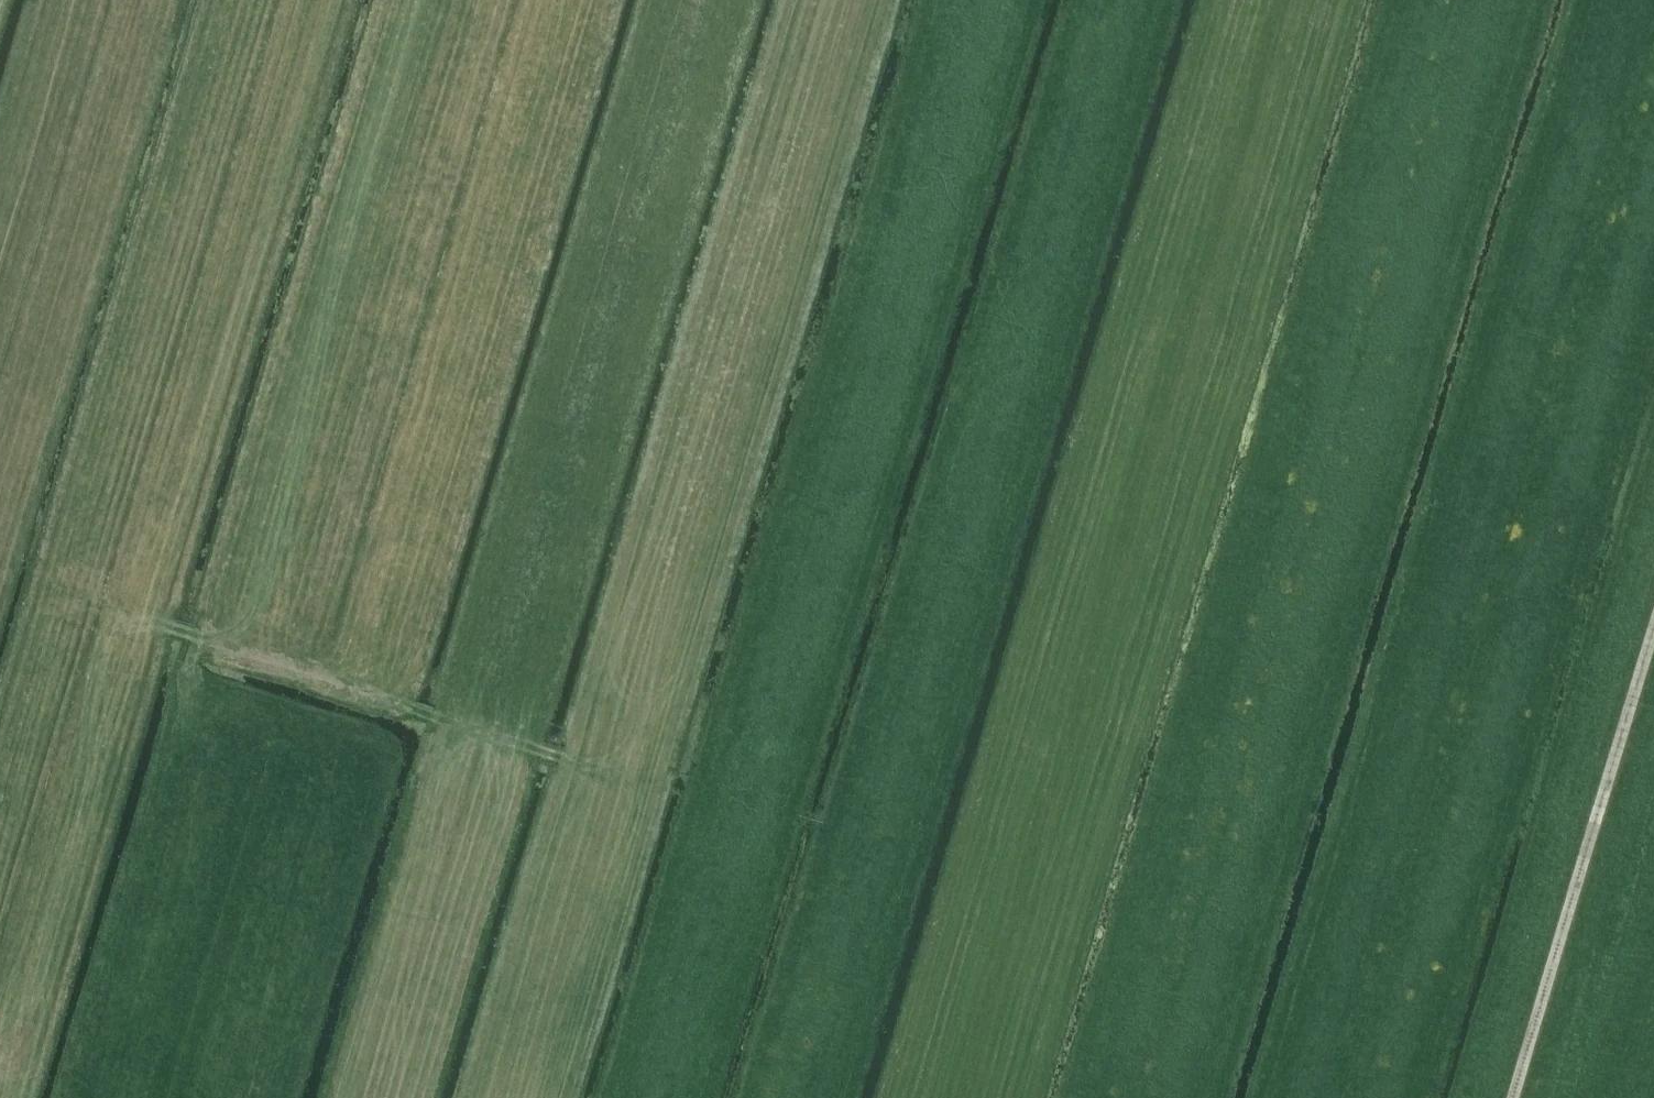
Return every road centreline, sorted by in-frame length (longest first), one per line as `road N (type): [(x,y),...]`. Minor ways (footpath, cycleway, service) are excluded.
road 1 (track): [(1653,635),(1515,1097)]

